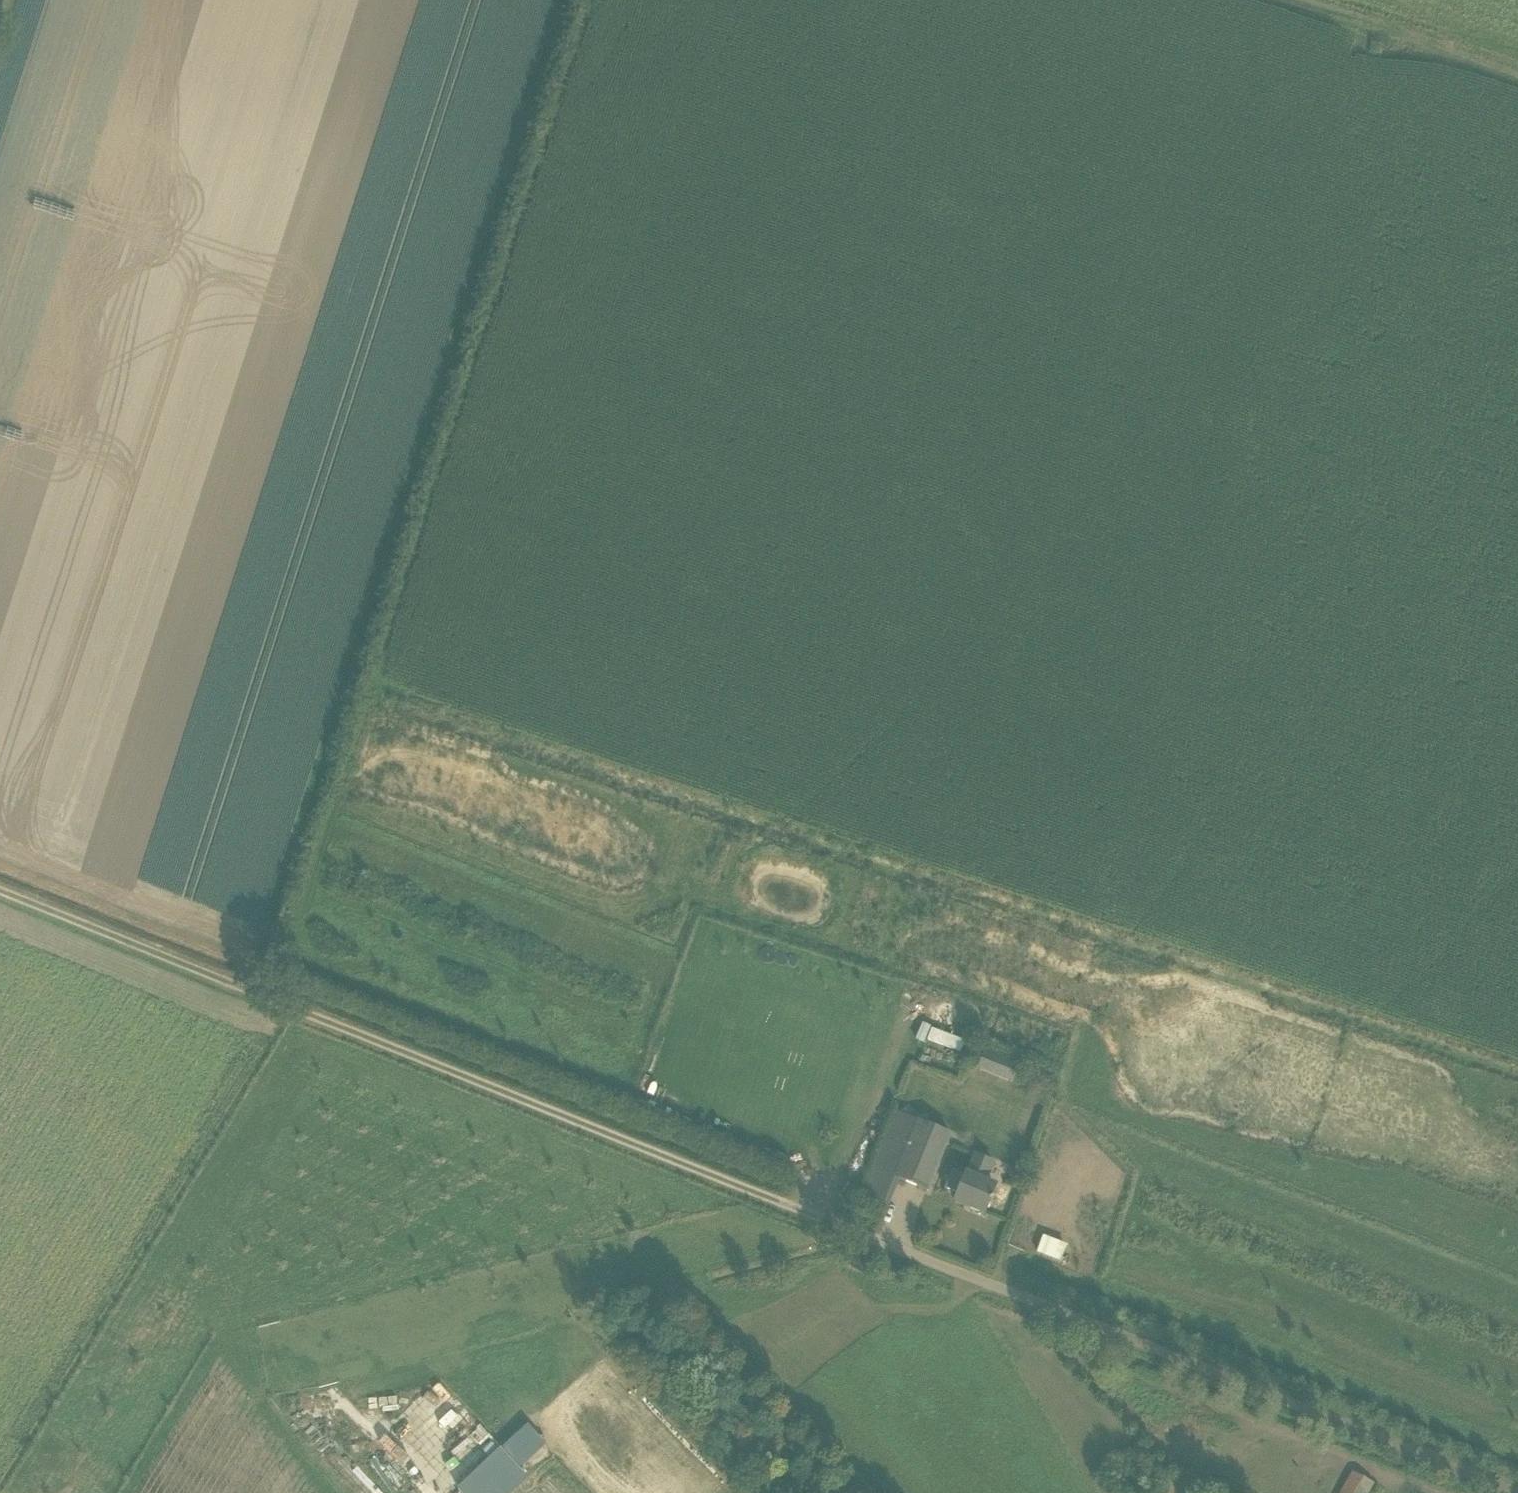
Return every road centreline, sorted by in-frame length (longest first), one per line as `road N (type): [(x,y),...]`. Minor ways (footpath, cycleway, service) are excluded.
road 1 (track): [(0,890),(869,1236)]
road 2 (unclassified): [(1515,1492),(869,1236)]
road 3 (track): [(1517,80),(1269,0)]

